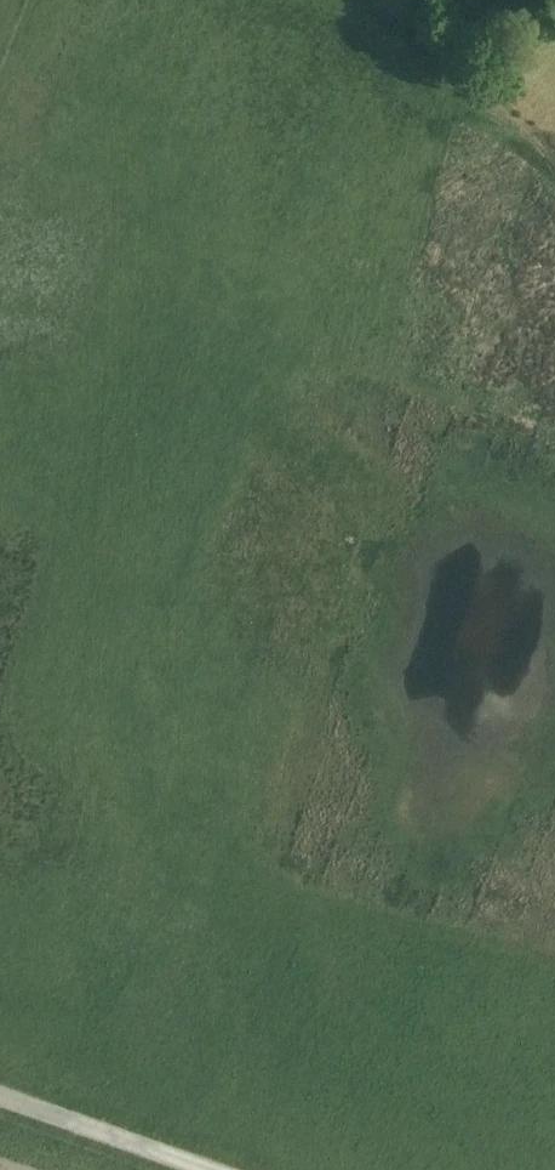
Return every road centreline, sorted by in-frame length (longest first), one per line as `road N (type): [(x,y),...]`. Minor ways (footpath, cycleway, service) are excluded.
road 1 (unclassified): [(215,1169),(0,1094)]

